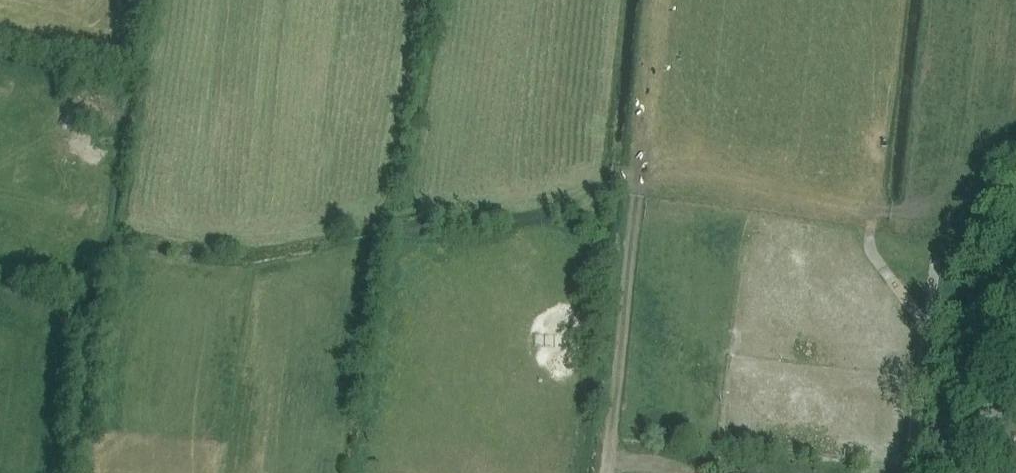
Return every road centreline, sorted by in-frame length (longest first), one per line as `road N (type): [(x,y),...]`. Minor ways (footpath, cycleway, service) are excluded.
road 1 (track): [(638,199),(605,472)]

